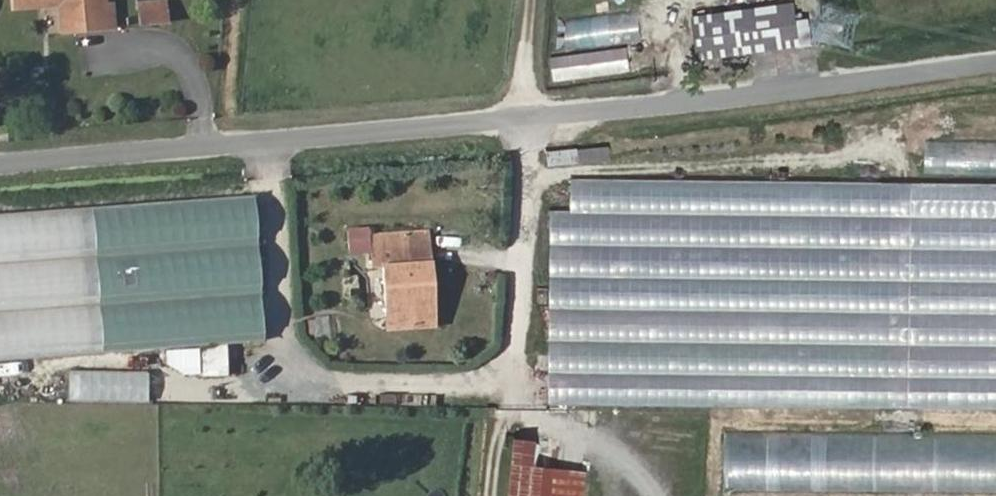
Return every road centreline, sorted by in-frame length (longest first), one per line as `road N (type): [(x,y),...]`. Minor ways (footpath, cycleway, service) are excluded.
road 1 (unclassified): [(995,65),(540,117),(0,164)]
road 2 (track): [(540,117),(495,495)]

